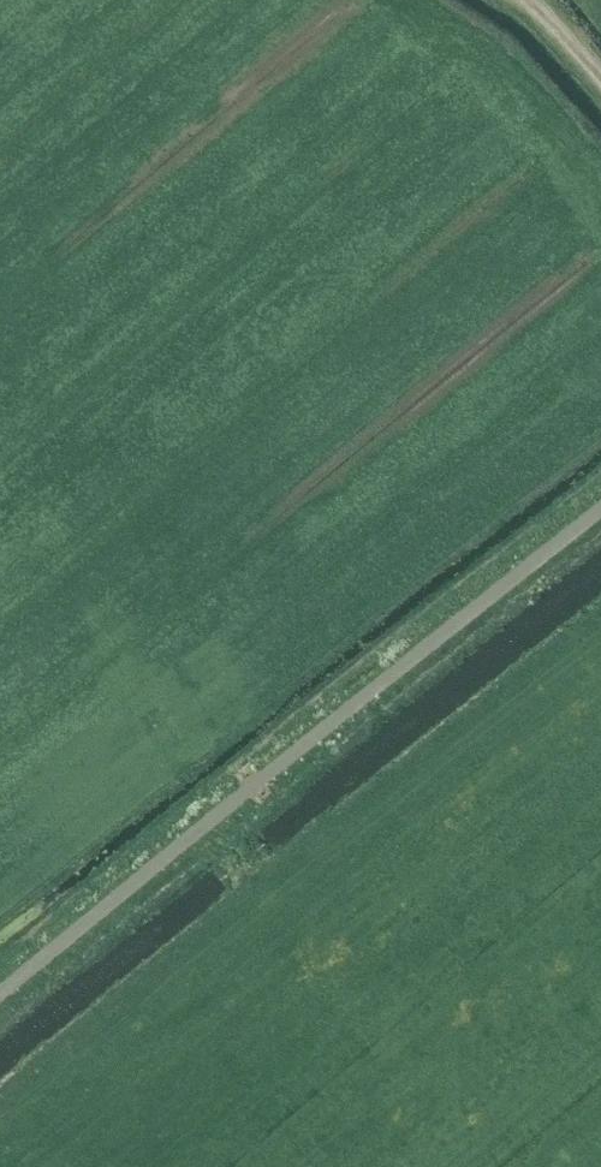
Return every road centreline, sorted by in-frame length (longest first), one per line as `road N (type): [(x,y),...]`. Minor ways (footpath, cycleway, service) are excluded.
road 1 (unclassified): [(0,999),(600,513)]

